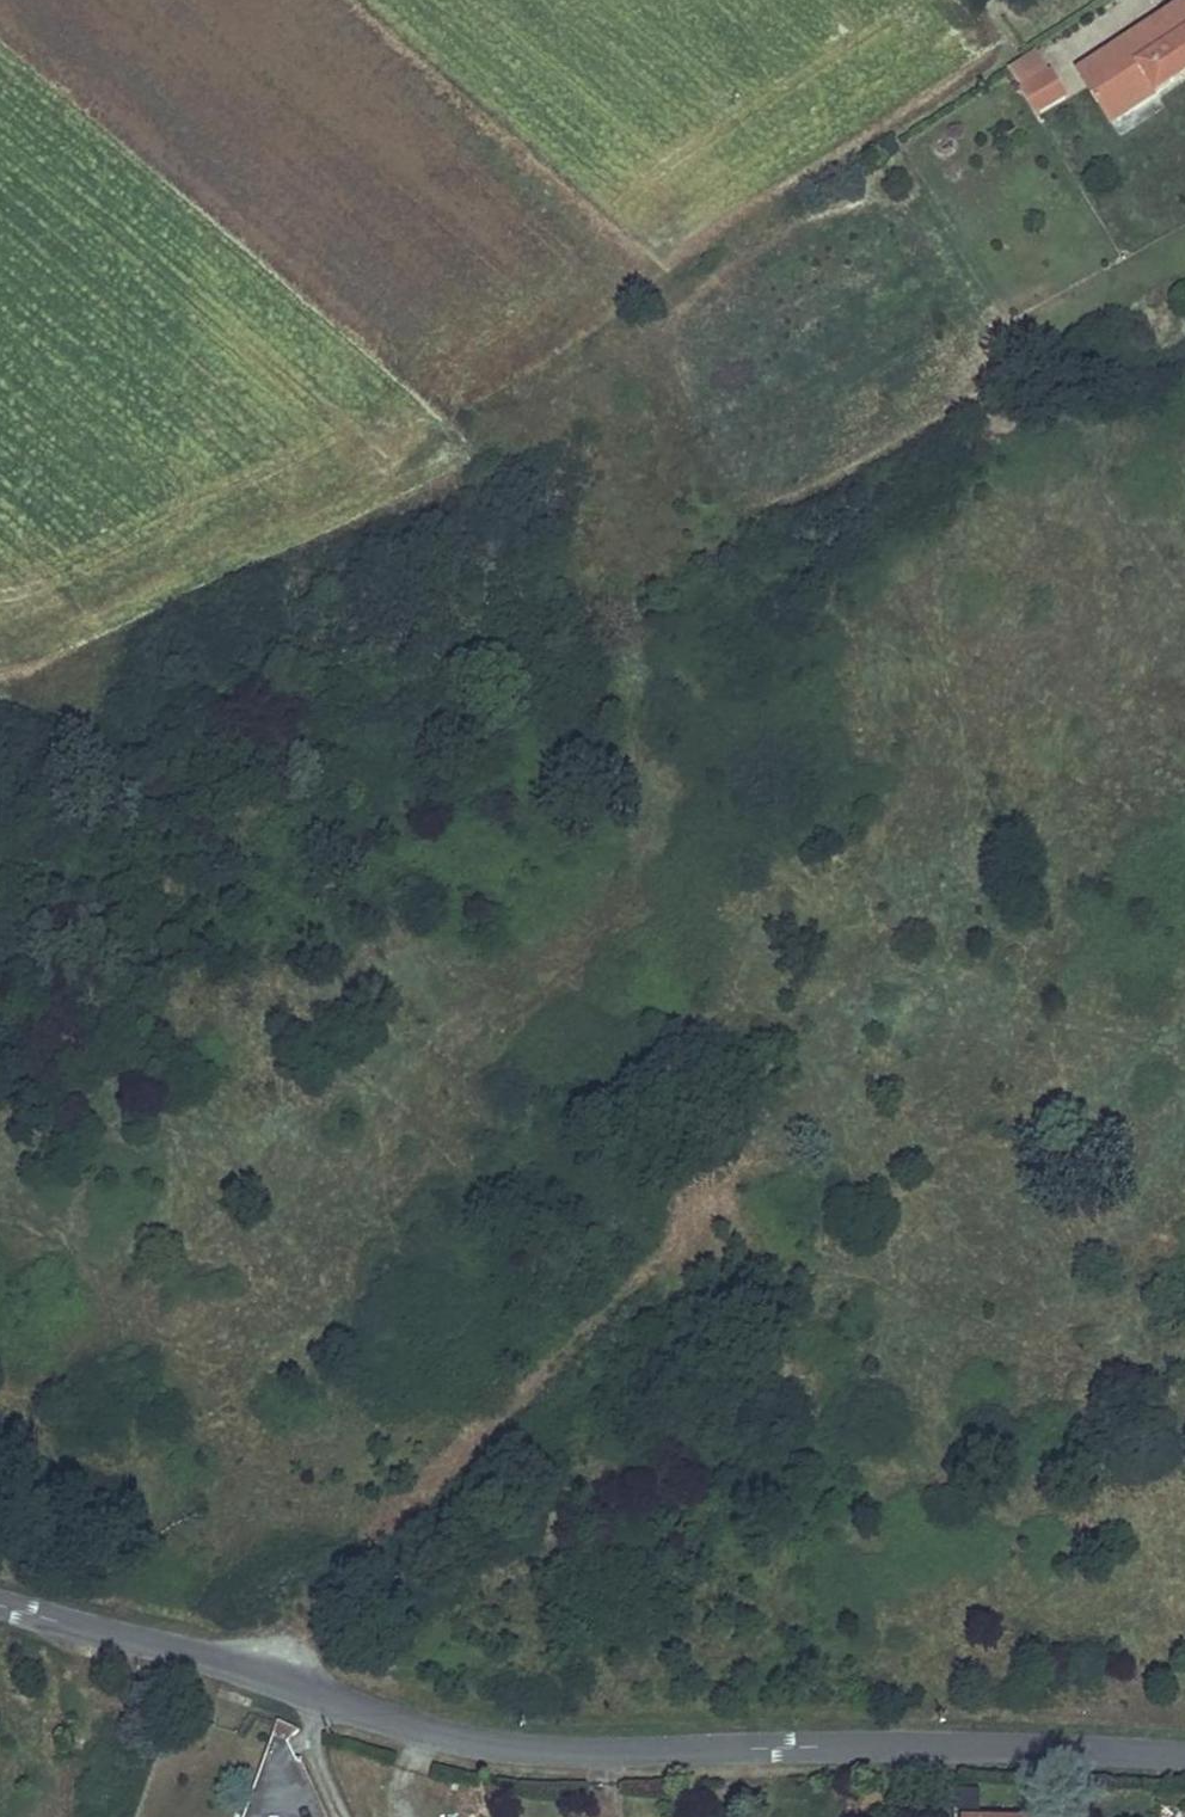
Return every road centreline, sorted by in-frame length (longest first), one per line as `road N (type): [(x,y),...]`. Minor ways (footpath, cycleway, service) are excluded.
road 1 (unclassified): [(1184,1754),(1053,1745),(533,1748),(455,1740),(260,1672),(0,1604)]

